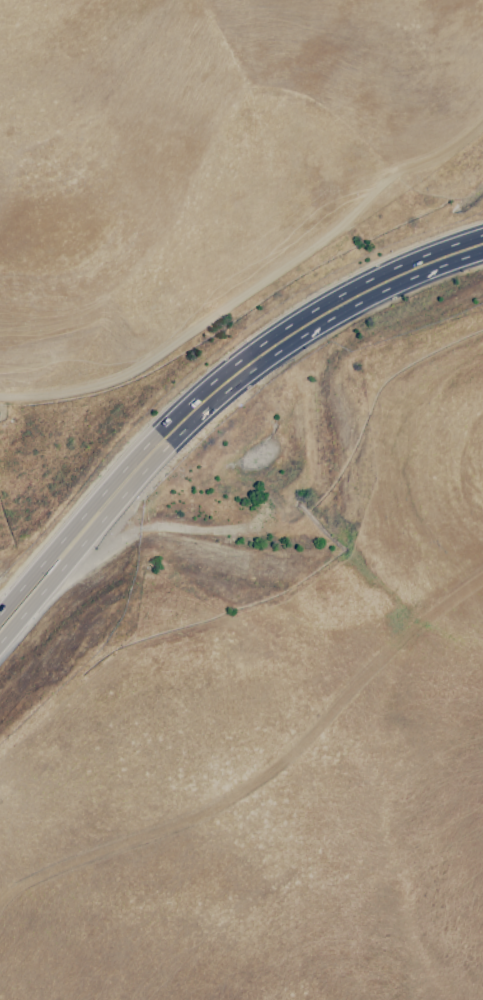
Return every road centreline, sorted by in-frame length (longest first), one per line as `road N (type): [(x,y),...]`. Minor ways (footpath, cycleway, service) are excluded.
road 1 (track): [(0,397),(76,401),(332,236),(390,178),(466,151),(482,125)]
road 2 (trunk): [(236,375),(349,300),(482,245)]
road 3 (trunk): [(0,639),(105,495)]
road 4 (trunk): [(105,495),(0,608)]
road 5 (trunk): [(129,471),(236,375)]

